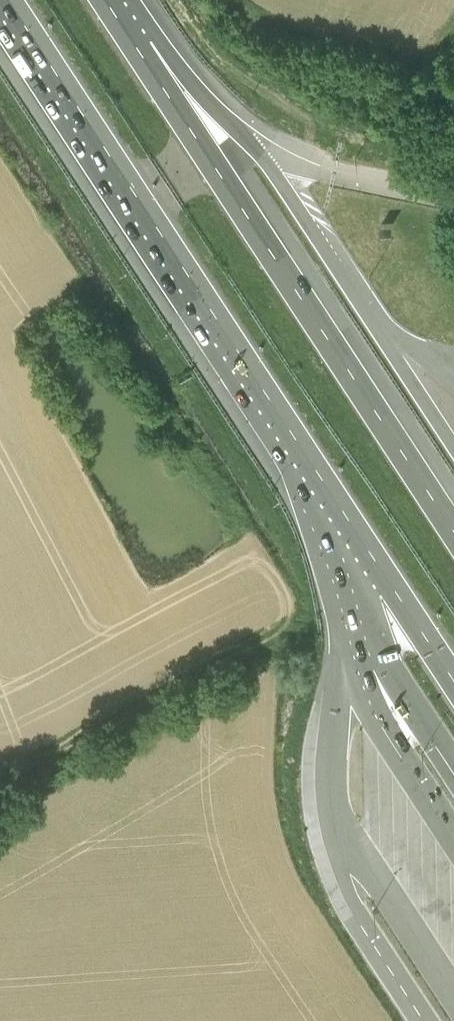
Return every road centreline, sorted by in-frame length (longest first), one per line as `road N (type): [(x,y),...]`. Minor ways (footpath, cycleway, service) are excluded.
road 1 (motorway): [(8,0),(342,519)]
road 2 (motorway): [(453,531),(139,51)]
road 3 (track): [(0,794),(116,714),(285,620)]
road 4 (motorway): [(361,634),(382,728),(453,837)]
road 5 (motorway): [(342,519),(453,686)]
road 6 (motorway): [(361,634),(453,756)]
road 7 (motorway): [(256,148),(139,51)]

